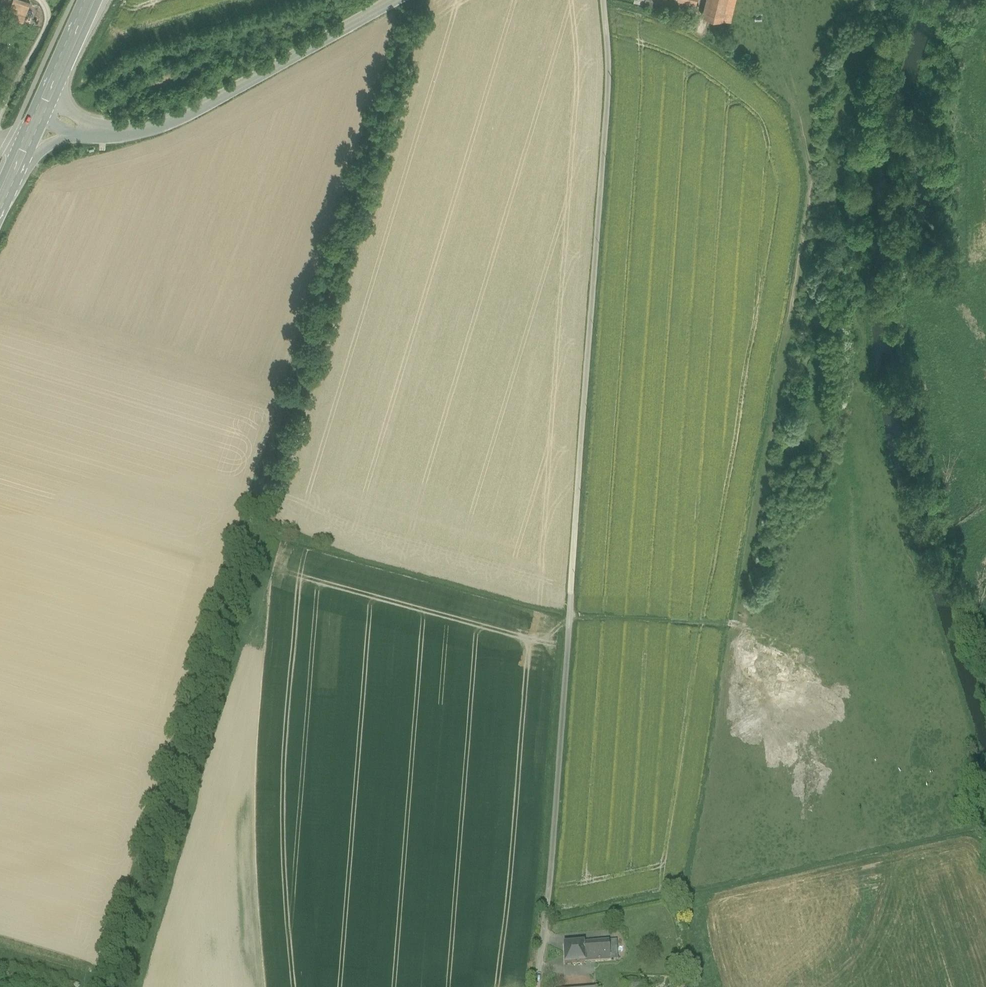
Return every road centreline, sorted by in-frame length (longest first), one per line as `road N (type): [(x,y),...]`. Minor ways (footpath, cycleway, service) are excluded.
road 1 (residential): [(600,0),(611,79),(540,986)]
road 2 (unclassified): [(88,134),(169,121),(393,0)]
road 3 (primary): [(35,123),(90,0)]

